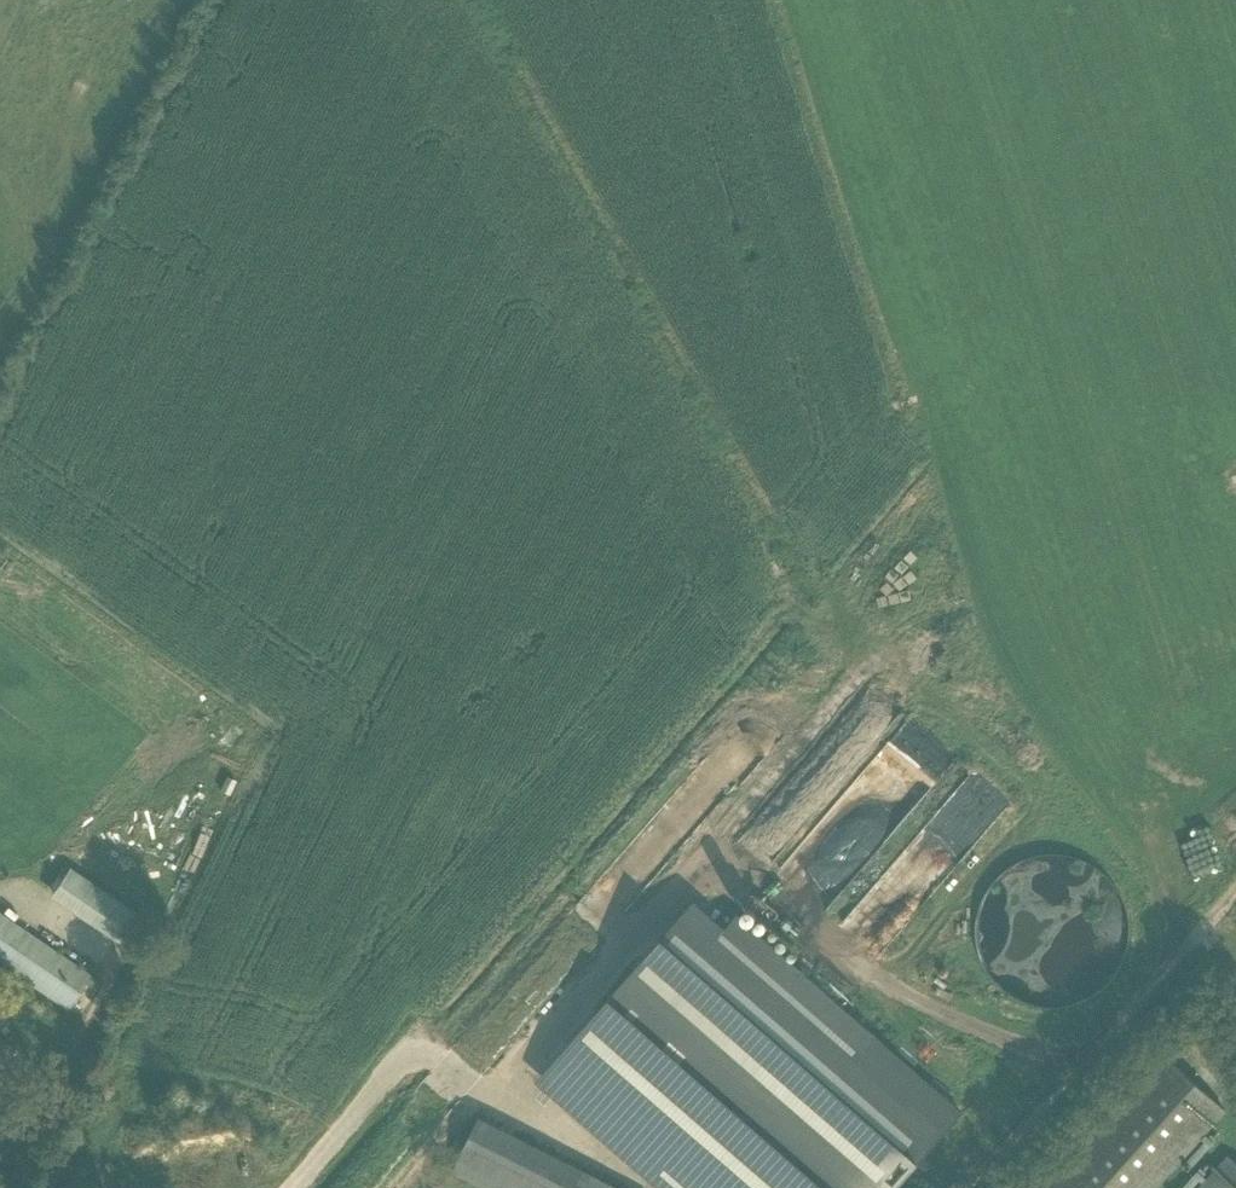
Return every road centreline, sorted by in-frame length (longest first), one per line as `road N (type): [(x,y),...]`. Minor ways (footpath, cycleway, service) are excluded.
road 1 (track): [(1235,892),(1026,1125)]

